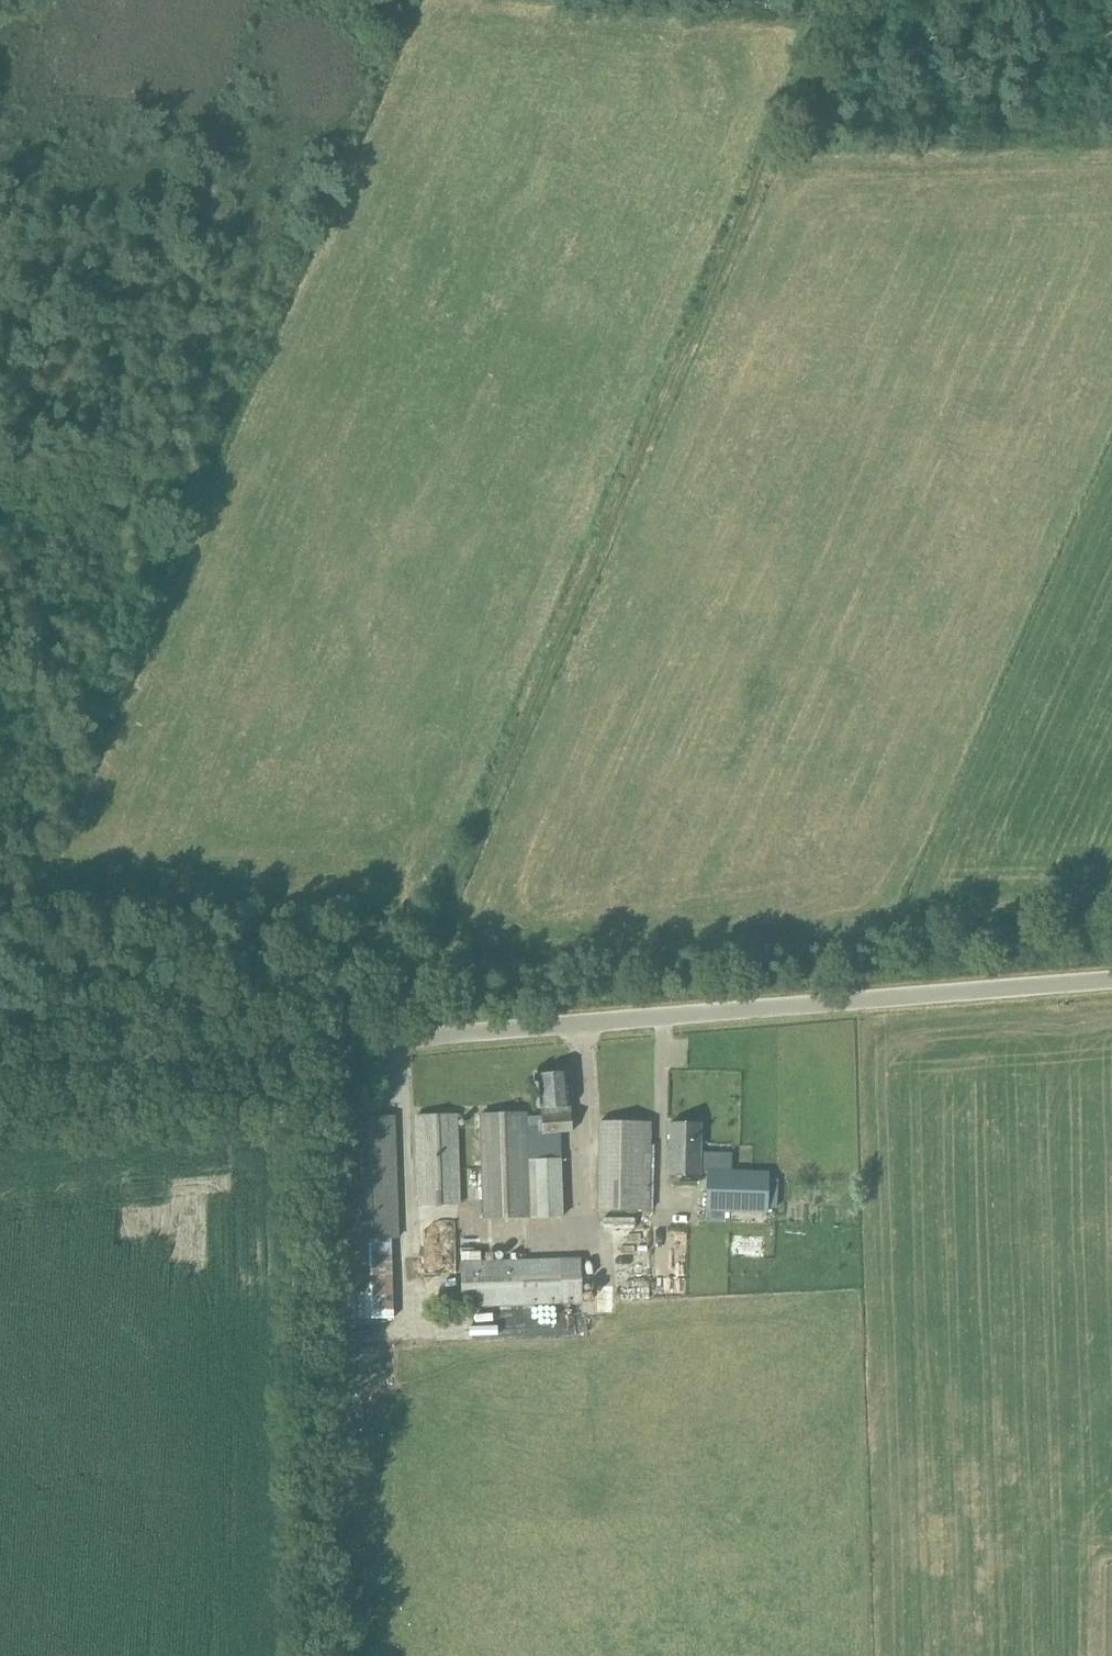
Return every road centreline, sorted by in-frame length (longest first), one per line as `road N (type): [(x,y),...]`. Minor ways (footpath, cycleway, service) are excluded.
road 1 (track): [(846,0),(389,1034)]
road 2 (unclassified): [(0,1067),(1111,976)]

